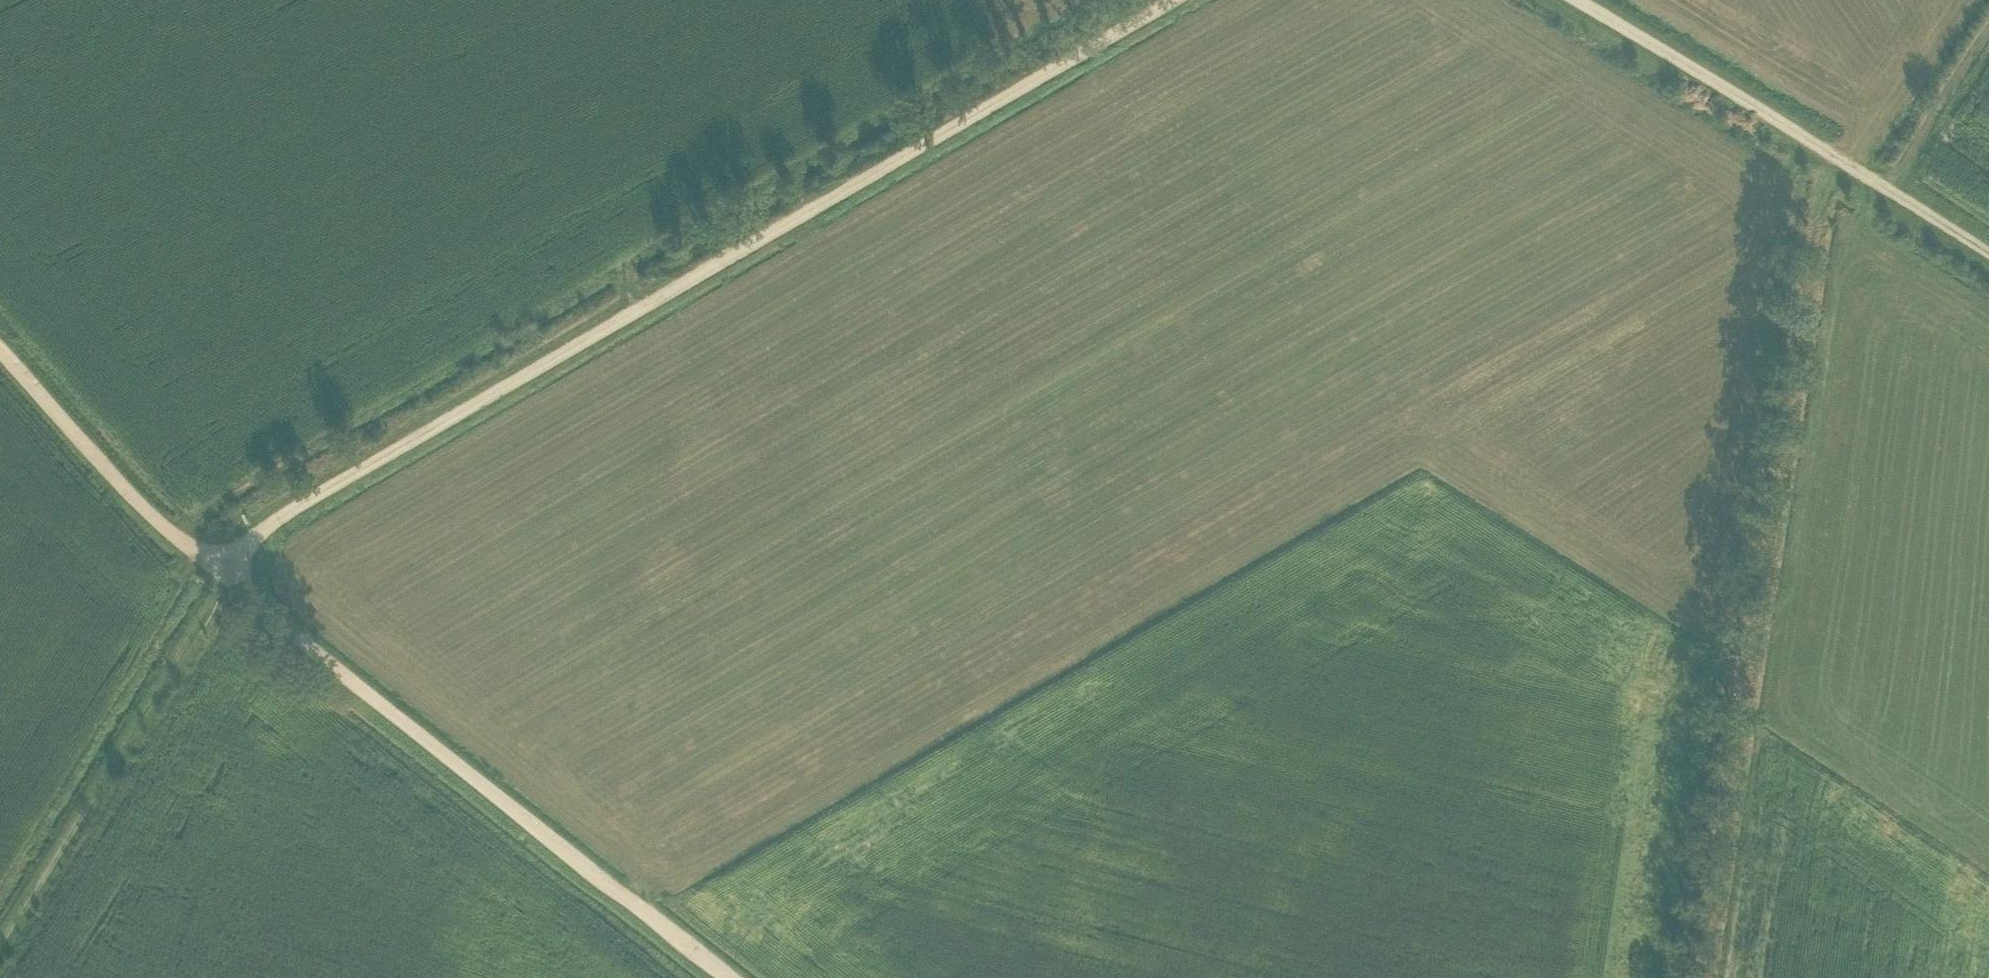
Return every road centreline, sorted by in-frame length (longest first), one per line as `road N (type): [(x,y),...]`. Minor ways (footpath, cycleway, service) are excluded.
road 1 (track): [(224,576),(273,519),(1180,0)]
road 2 (track): [(224,576),(728,977)]
road 3 (track): [(1583,0),(1988,261)]
road 4 (track): [(0,343),(160,526),(224,576)]

